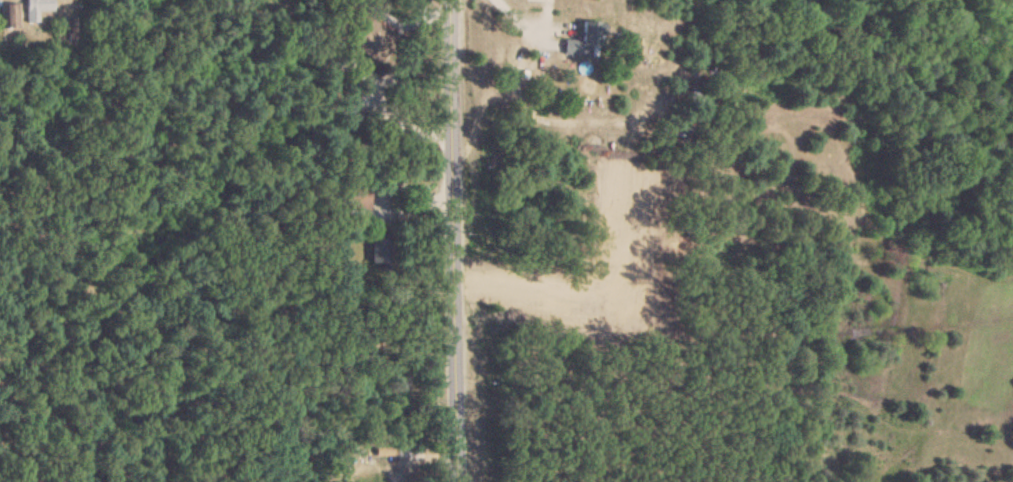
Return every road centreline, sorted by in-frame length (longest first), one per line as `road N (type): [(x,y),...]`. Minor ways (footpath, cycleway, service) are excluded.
road 1 (residential): [(449,0),(457,481)]

